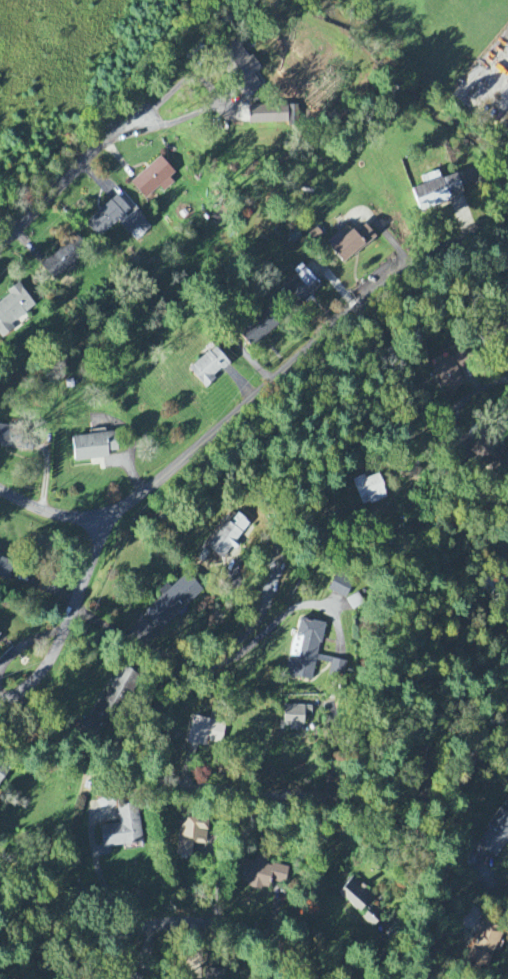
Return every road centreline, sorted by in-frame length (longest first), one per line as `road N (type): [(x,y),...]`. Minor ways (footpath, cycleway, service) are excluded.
road 1 (residential): [(507,221),(431,251),(96,529),(0,492)]
road 2 (residential): [(319,603),(223,672),(71,614),(47,662),(15,698),(0,702)]
road 3 (residential): [(415,978),(448,888),(478,722),(507,655)]
road 4 (residential): [(80,978),(80,962),(121,933),(180,923),(233,928),(289,978)]
road 5 (residential): [(448,888),(432,852),(403,826),(332,799),(335,749)]
road 6 (residential): [(0,248),(131,121)]

